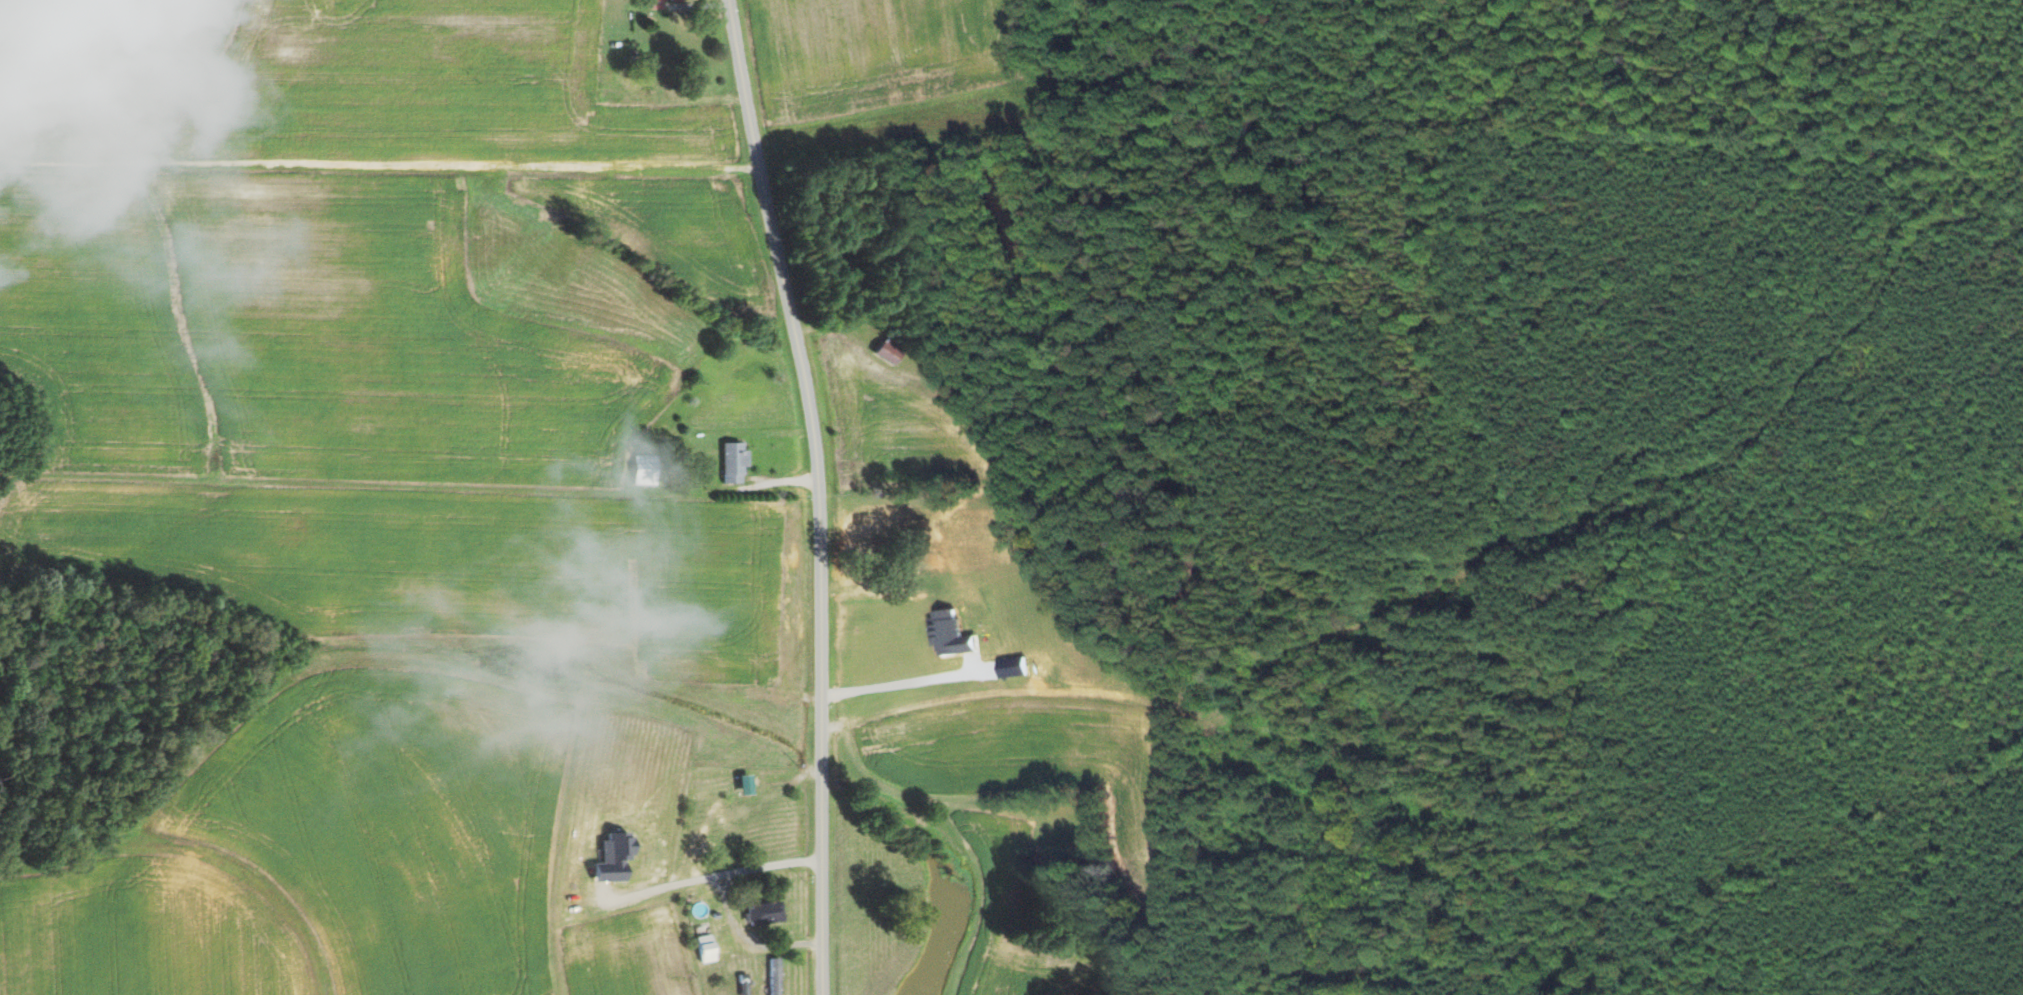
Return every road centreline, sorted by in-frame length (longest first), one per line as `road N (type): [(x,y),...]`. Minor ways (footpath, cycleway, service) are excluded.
road 1 (residential): [(824,994),(817,443),(772,238),(734,0)]
road 2 (track): [(822,725),(935,698),(1031,693),(1151,706),(1285,768)]

